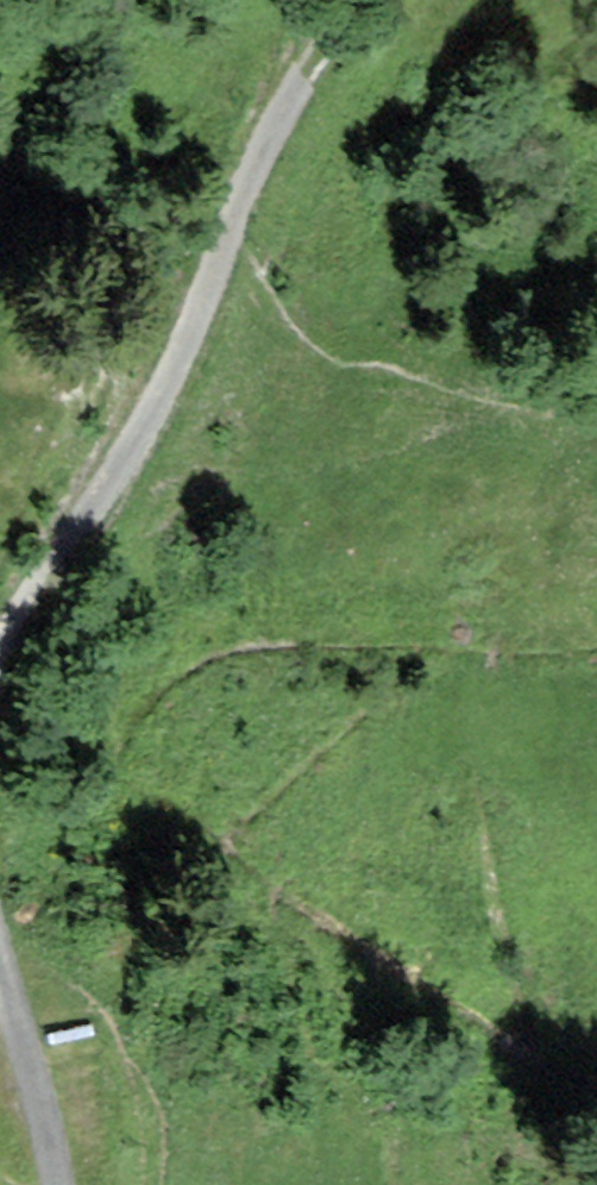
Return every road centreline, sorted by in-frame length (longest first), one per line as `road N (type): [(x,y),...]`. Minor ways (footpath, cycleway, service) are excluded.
road 1 (track): [(232,227),(160,387),(0,633)]
road 2 (track): [(352,0),(275,132),(232,227)]
road 3 (track): [(0,968),(51,1184)]

